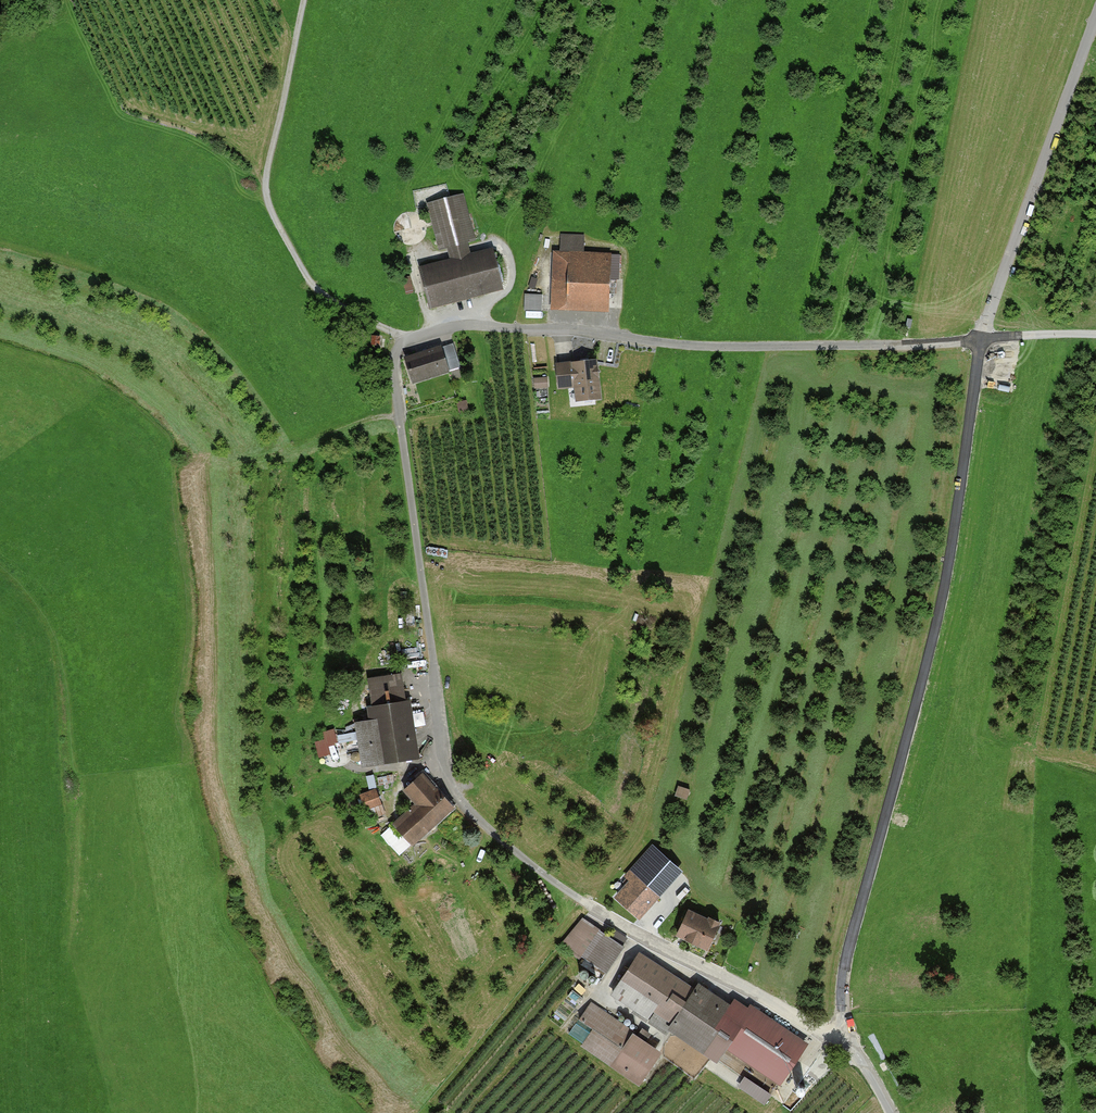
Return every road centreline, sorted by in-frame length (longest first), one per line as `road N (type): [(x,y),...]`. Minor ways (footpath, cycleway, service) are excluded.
road 1 (unclassified): [(983,338),(695,345),(474,323),(404,340),(397,364),(457,795),(558,886),(844,1039)]
road 2 (unclassified): [(983,338),(951,552),(844,970),(844,1039)]
road 3 (track): [(306,0),(267,191),(273,213),(327,297),(404,340)]
road 4 (unclassified): [(1095,22),(983,338)]

